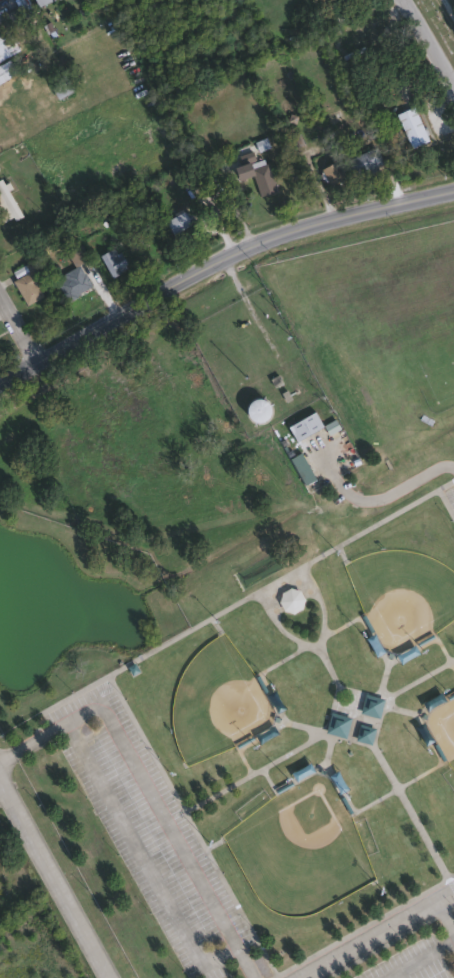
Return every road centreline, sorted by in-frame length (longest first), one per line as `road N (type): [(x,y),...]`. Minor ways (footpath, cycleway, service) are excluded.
road 1 (secondary): [(0,381),(255,243),(453,191)]
road 2 (residential): [(246,247),(112,0)]
road 3 (residential): [(107,977),(0,783)]

